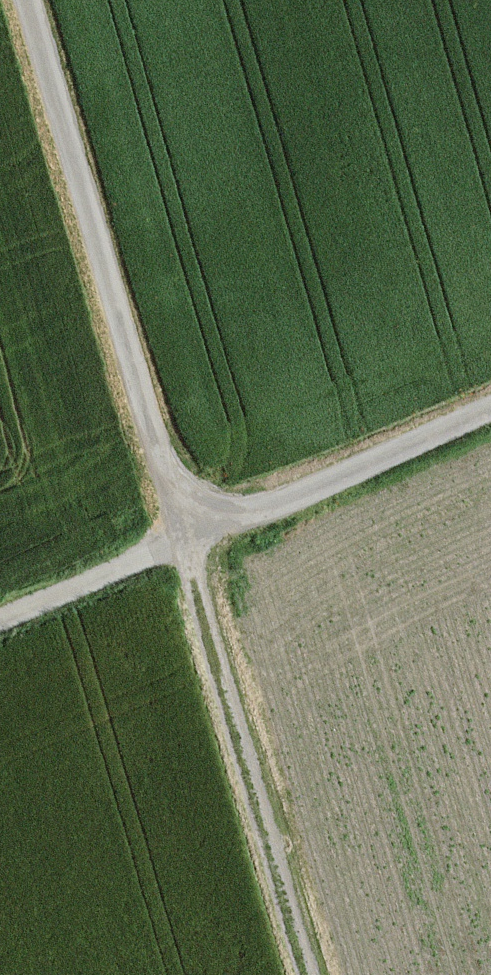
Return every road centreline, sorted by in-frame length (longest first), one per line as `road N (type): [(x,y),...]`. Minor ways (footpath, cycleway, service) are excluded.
road 1 (unclassified): [(29,0),(128,353),(190,541)]
road 2 (unclassified): [(182,544),(308,974)]
road 3 (unclassified): [(190,541),(490,409)]
road 4 (unclassified): [(0,622),(182,544)]

